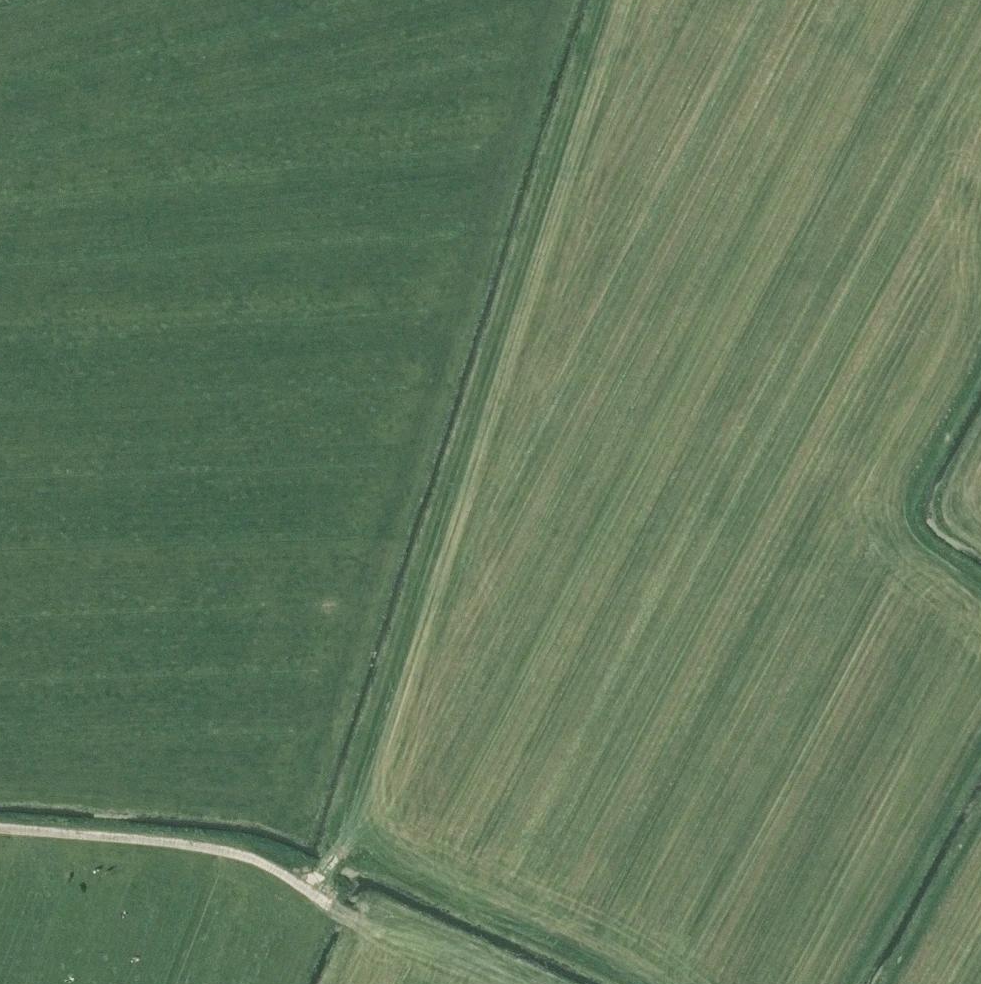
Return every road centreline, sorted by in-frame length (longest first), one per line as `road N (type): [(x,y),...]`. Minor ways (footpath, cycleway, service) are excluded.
road 1 (track): [(0,830),(250,856),(373,933)]

